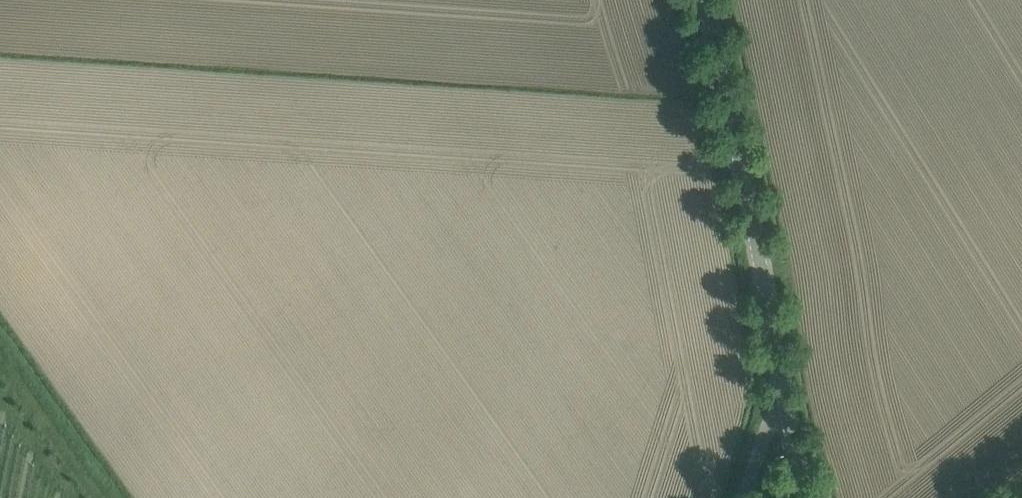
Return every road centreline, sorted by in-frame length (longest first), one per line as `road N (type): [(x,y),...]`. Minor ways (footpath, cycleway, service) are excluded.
road 1 (unclassified): [(782,384),(705,0)]
road 2 (unclassified): [(744,497),(782,384)]

